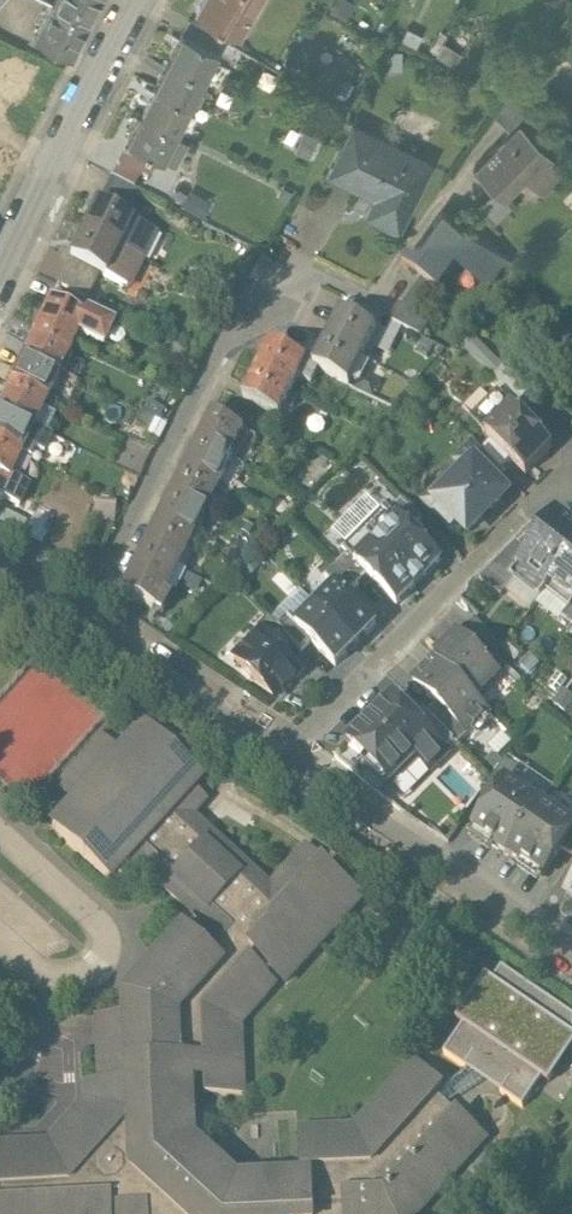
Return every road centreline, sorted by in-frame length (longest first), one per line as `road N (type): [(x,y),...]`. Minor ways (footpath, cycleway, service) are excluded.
road 1 (residential): [(571,490),(560,481),(289,751)]
road 2 (residential): [(80,618),(226,331),(274,294)]
road 3 (residential): [(571,952),(289,751)]
road 4 (residential): [(140,0),(0,287)]
road 5 (residential): [(289,751),(80,618)]

